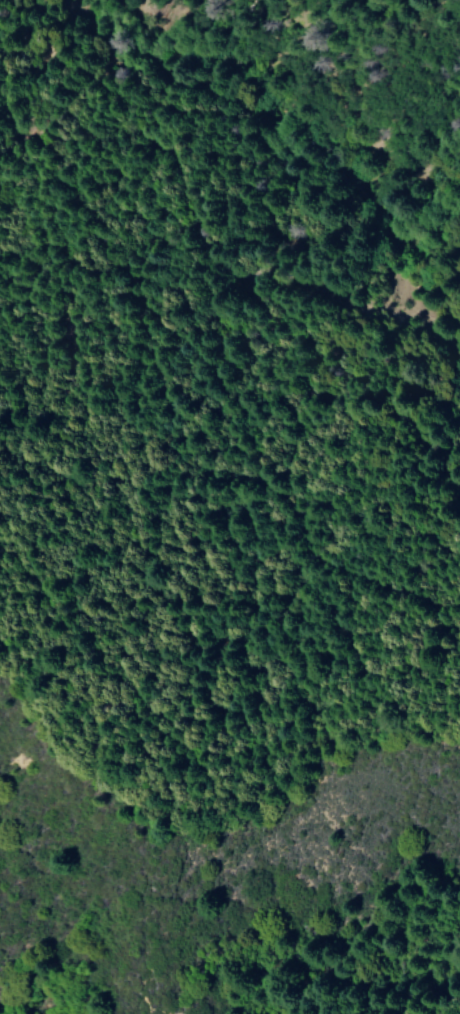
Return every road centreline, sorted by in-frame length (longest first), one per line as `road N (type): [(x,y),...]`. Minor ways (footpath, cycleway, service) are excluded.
road 1 (track): [(21,0),(59,76),(136,148),(203,182),(258,254),(459,380)]

